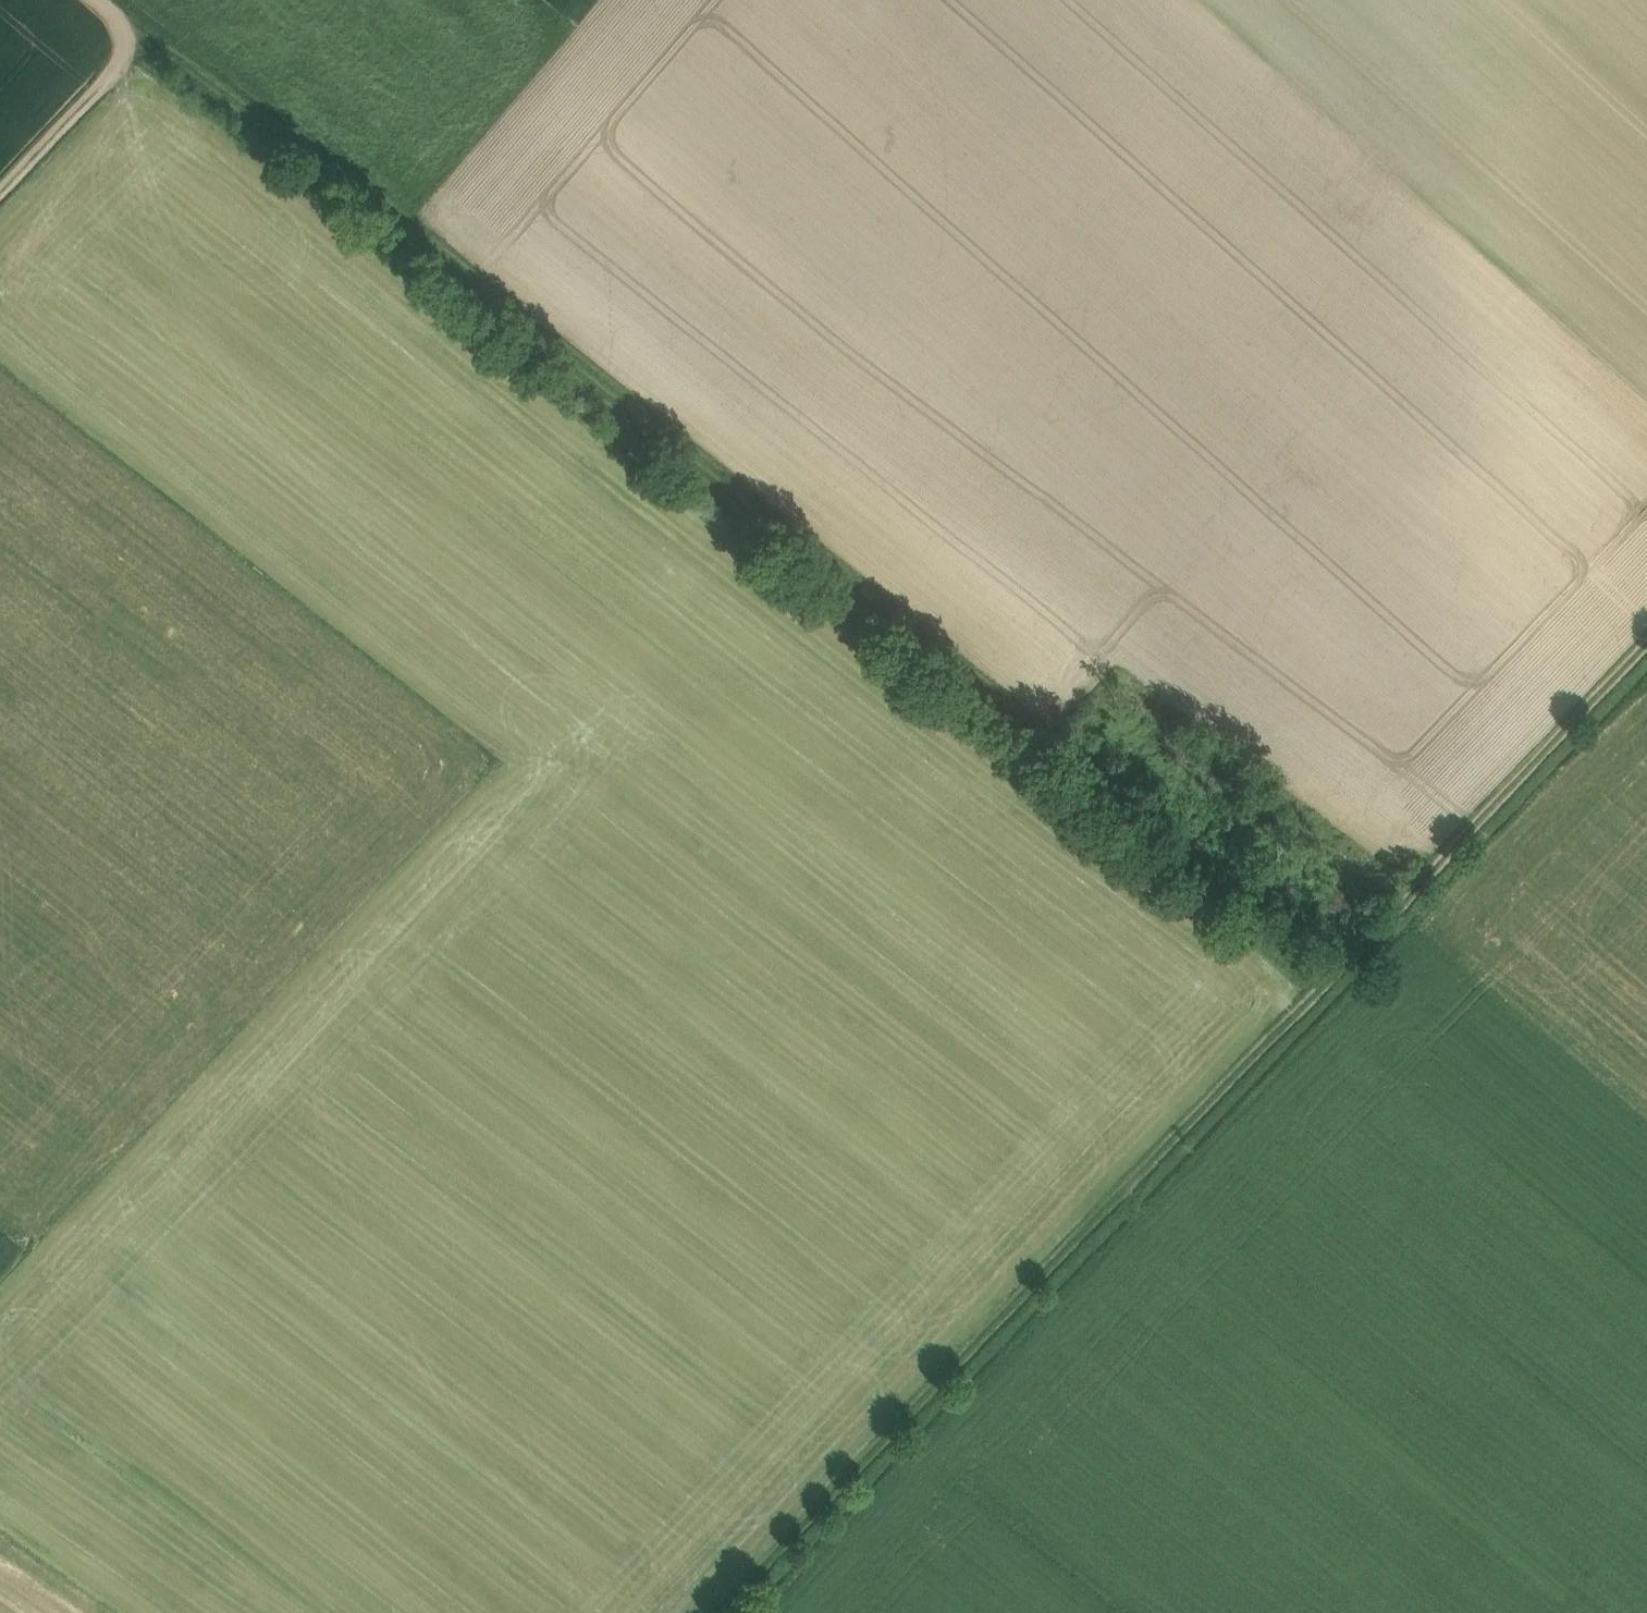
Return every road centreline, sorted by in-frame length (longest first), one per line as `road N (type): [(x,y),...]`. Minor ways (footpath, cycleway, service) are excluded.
road 1 (track): [(1646,658),(1131,1189),(737,1612)]
road 2 (track): [(0,201),(119,69),(125,27),(93,0)]

